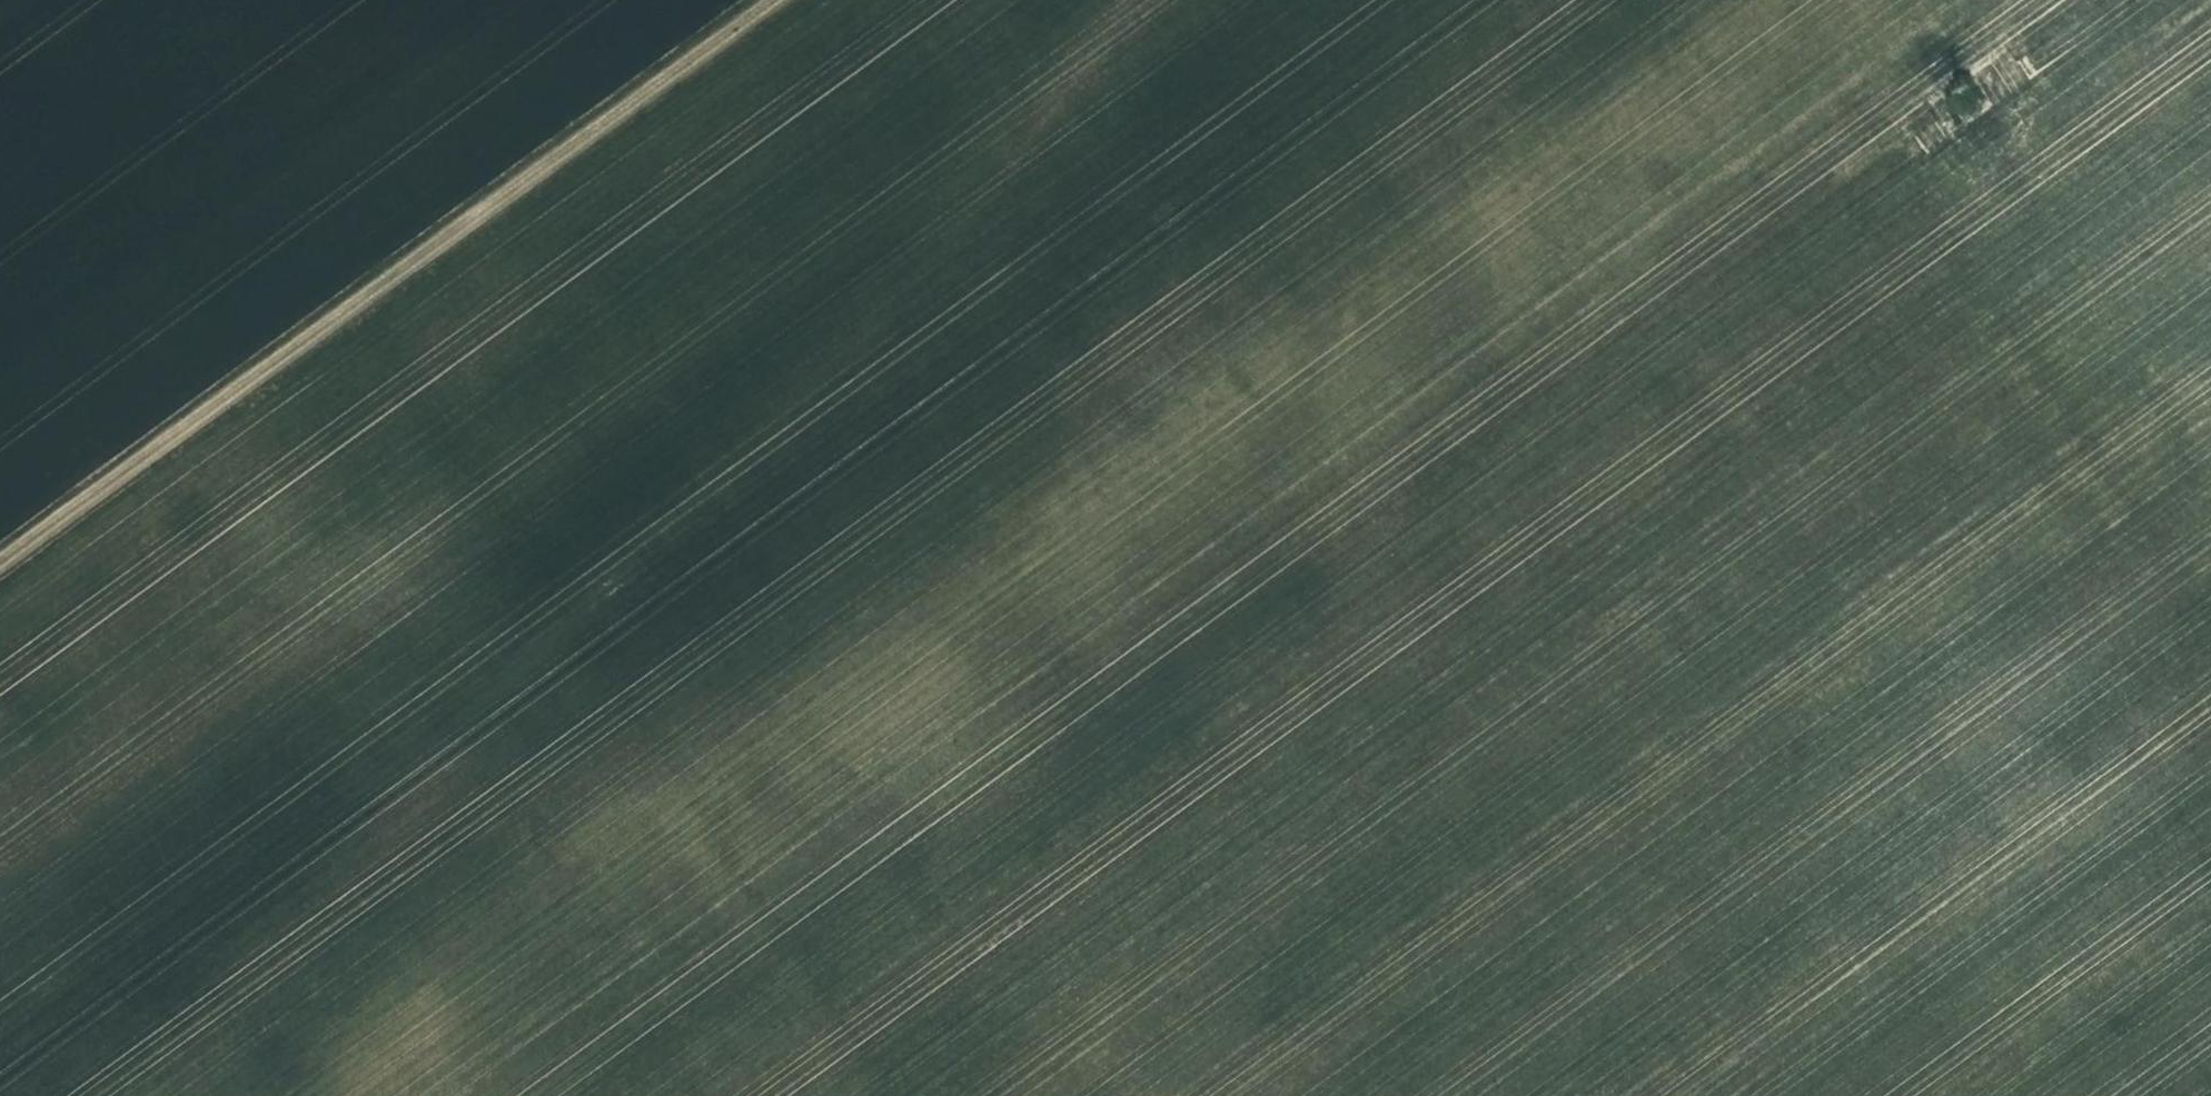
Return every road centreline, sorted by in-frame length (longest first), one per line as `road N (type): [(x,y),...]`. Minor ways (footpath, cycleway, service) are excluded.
road 1 (track): [(783,0),(0,567)]

